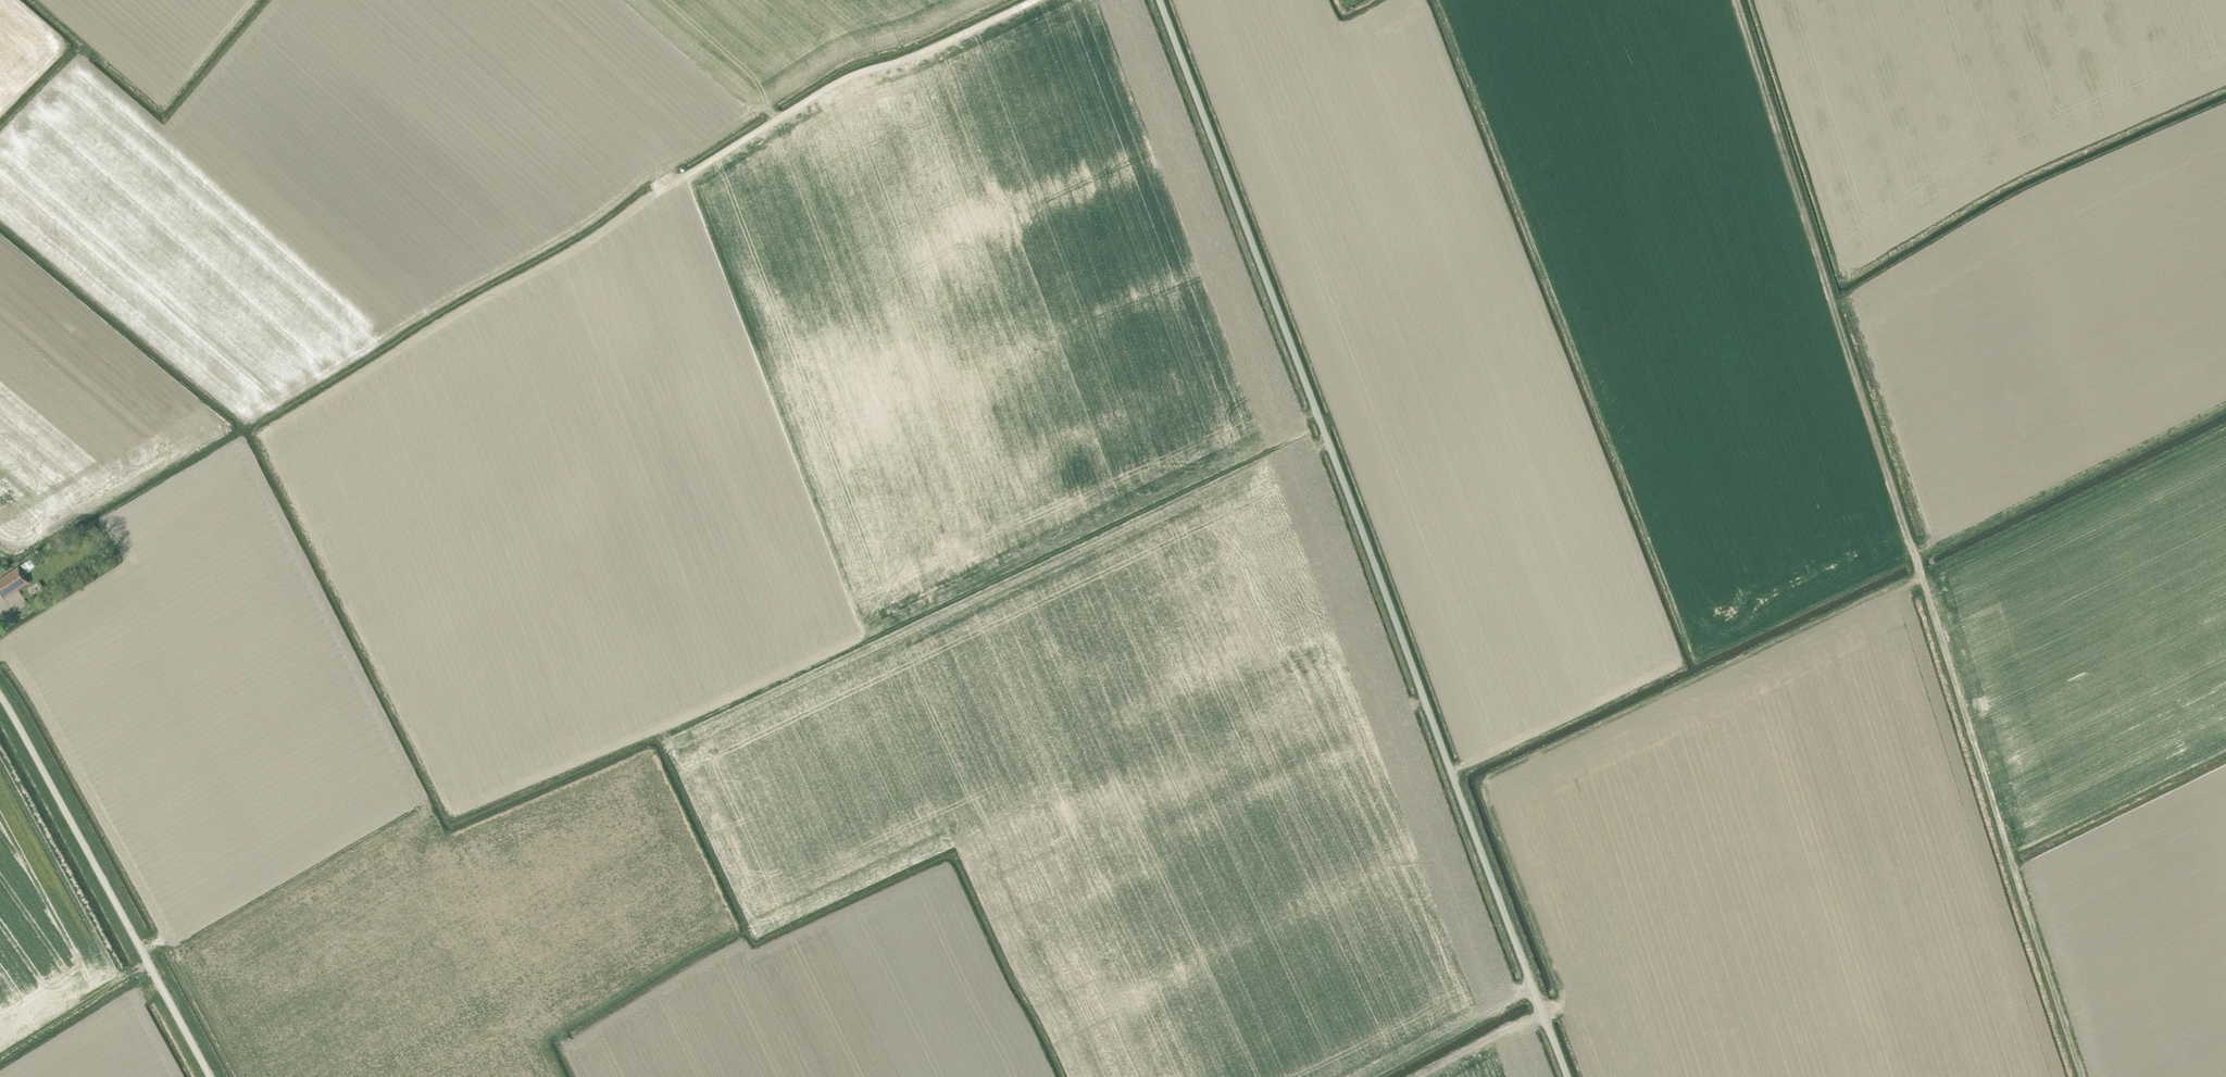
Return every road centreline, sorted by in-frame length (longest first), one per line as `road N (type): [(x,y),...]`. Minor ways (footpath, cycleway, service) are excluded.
road 1 (unclassified): [(1568,1076),(1158,0)]
road 2 (track): [(1735,0),(2082,1076)]
road 3 (unclassified): [(212,1076),(0,697)]
road 4 (track): [(1416,1076),(1541,1008)]

